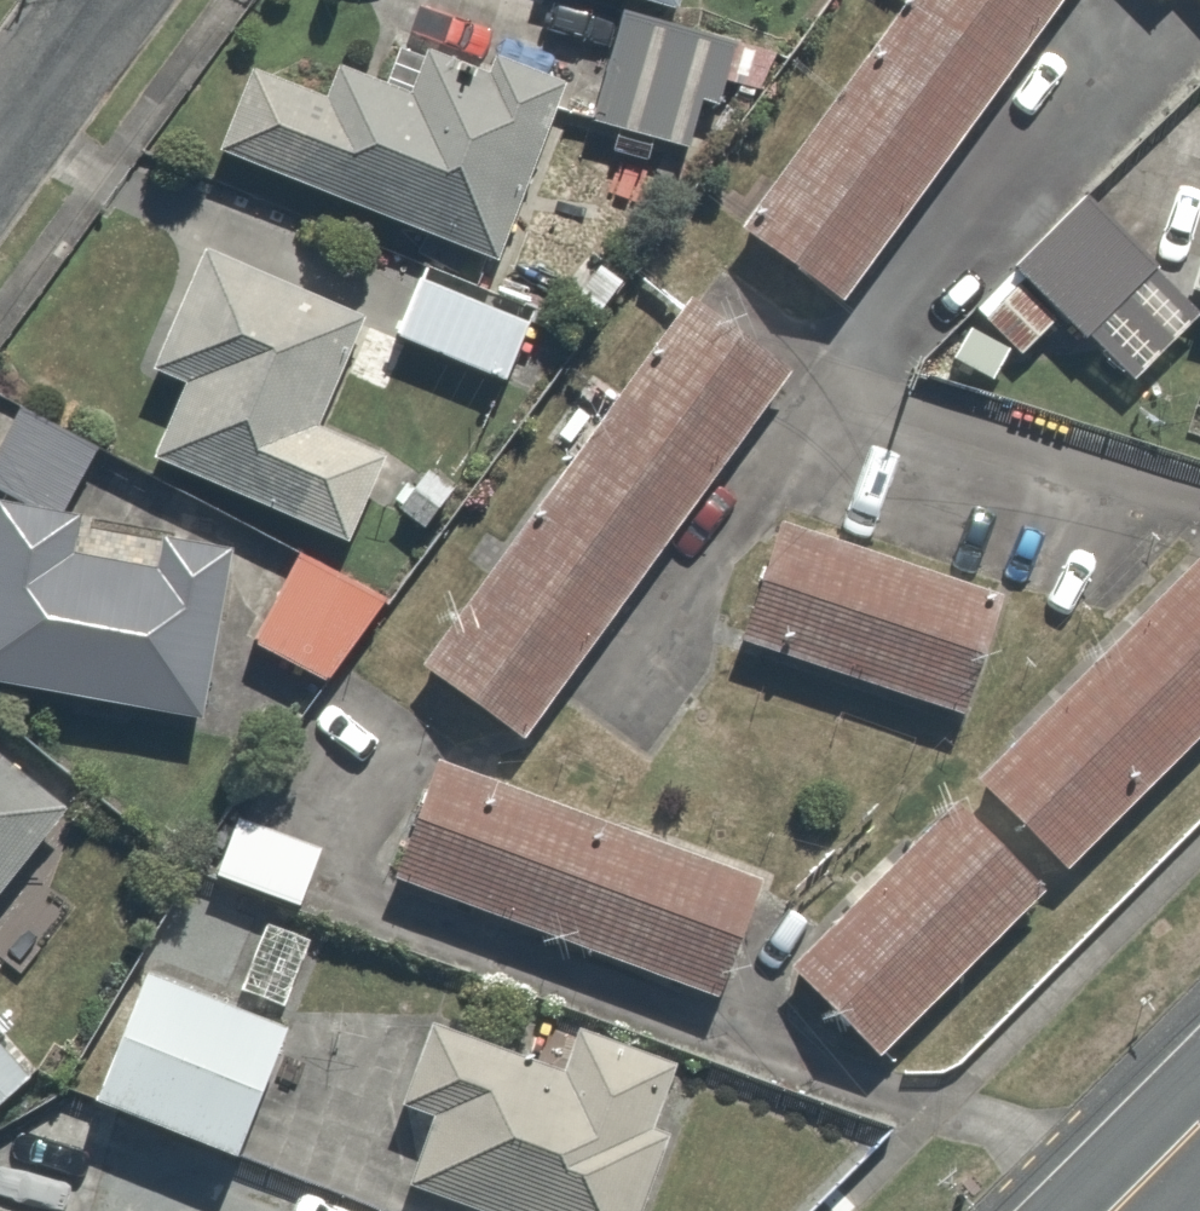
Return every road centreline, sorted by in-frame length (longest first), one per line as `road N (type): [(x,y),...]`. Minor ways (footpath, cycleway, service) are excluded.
road 1 (residential): [(0,129),(94,0)]
road 2 (secondary): [(1110,1210),(1199,1120)]

